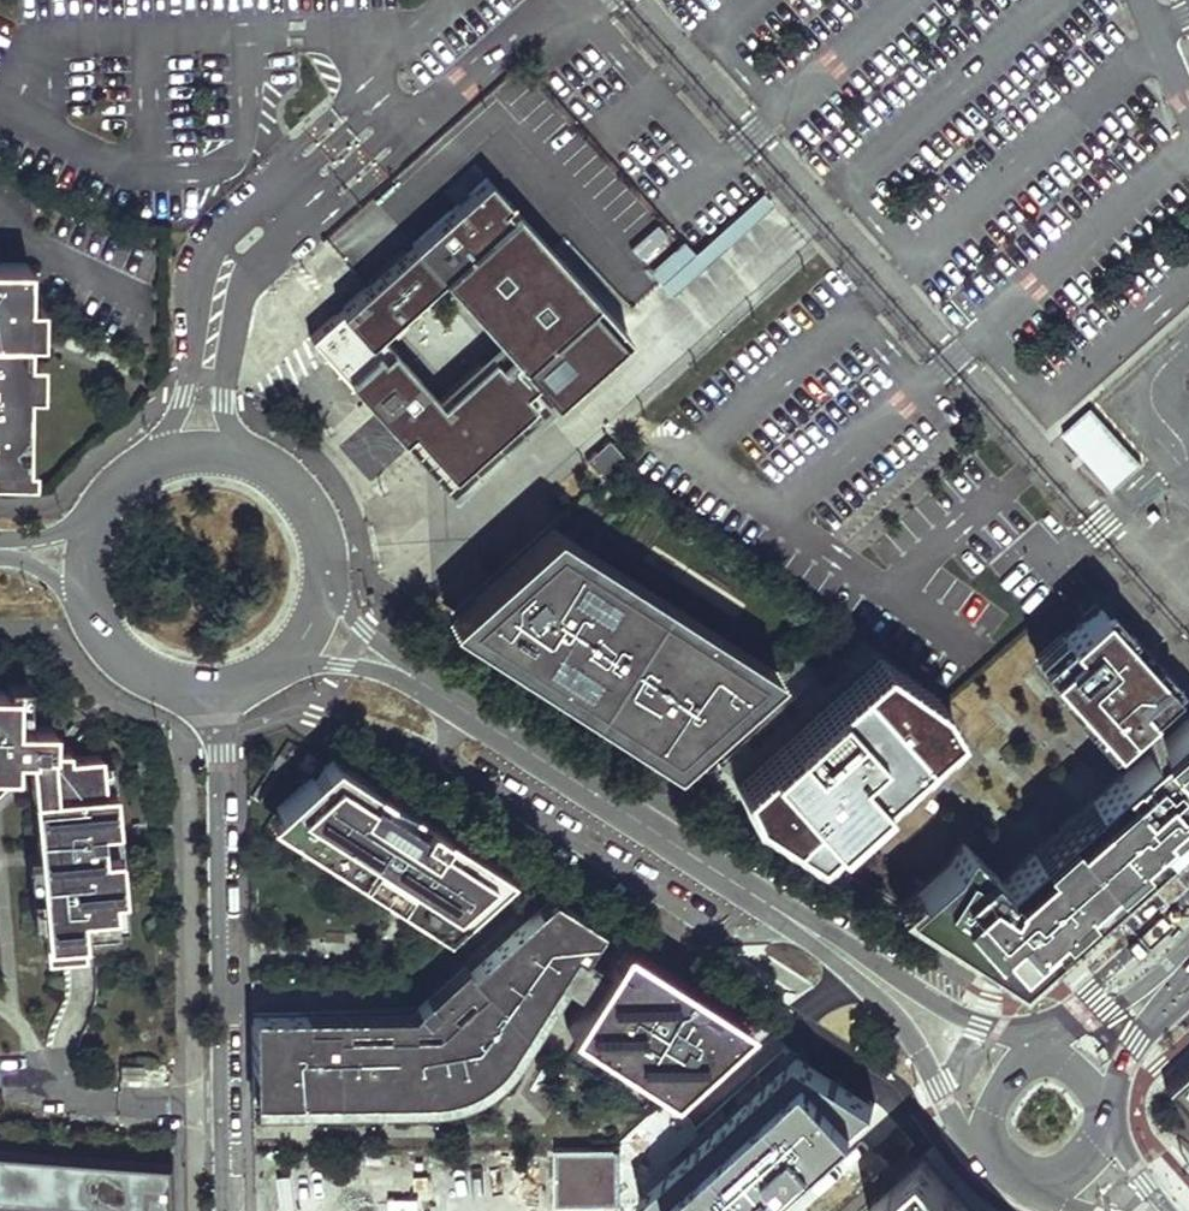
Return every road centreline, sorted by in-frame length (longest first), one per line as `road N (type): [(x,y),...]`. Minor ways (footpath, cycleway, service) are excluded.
road 1 (residential): [(212,691),(222,751),(227,1210)]
road 2 (unclassified): [(815,934),(411,676)]
road 3 (residential): [(322,601),(324,546),(301,496),(274,471),(222,451),(158,458),(120,484),(93,522),(83,567)]
road 4 (unclassified): [(815,934),(905,1025),(967,1137),(1006,1154)]
road 5 (unclassified): [(1039,1061),(999,1030),(815,934)]
road 6 (tertiary): [(1188,906),(1104,985),(1046,1060)]
road 7 (residential): [(83,567),(90,611),(129,665),(168,686),(212,691)]
road 8 (tertiary): [(1101,1111),(1126,1063),(1188,997)]
road 9 (unclassified): [(279,666),(338,663),(411,676)]
road 10 (tertiary): [(1039,1061),(997,1089),(990,1118),(1006,1154)]

